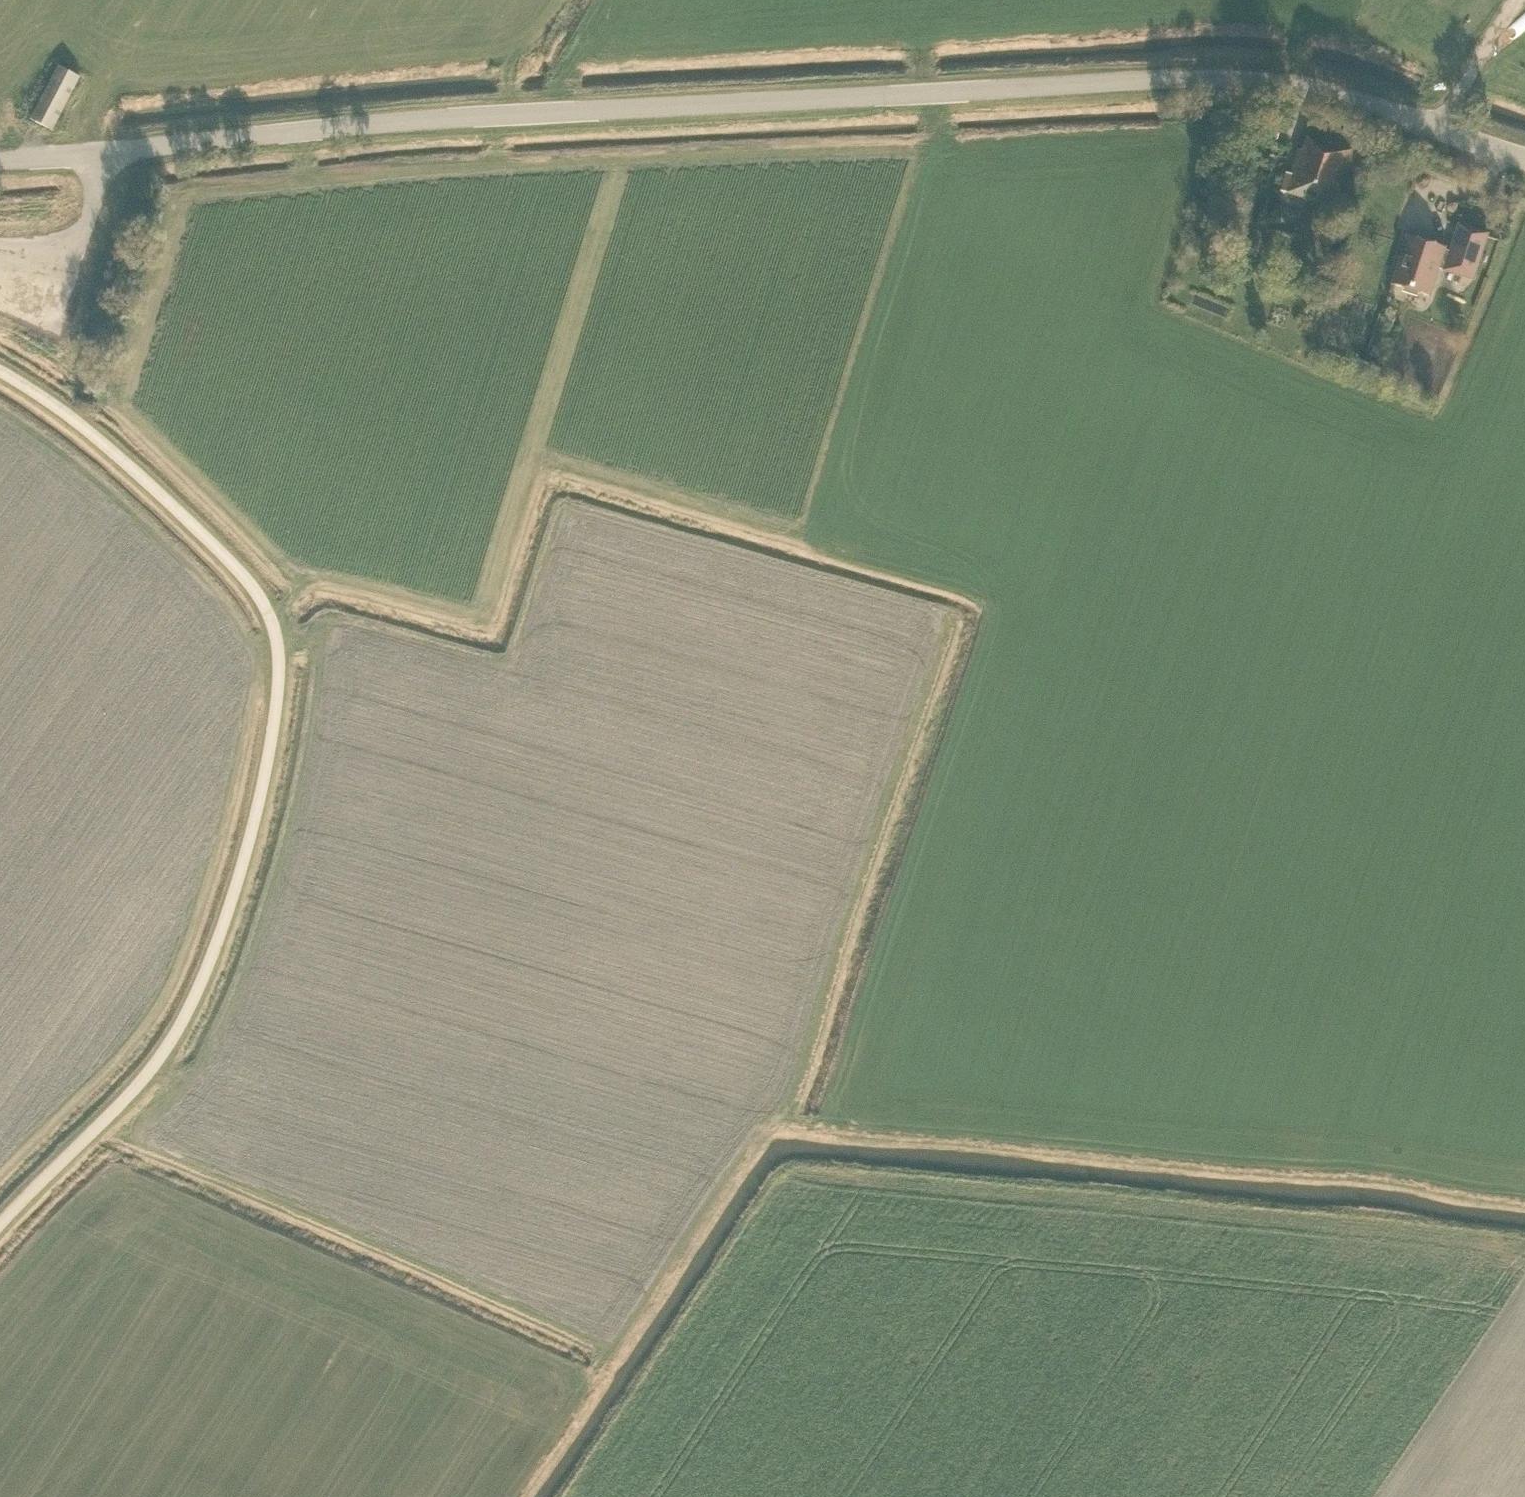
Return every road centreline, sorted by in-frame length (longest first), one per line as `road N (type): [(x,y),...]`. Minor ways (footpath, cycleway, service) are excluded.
road 1 (unclassified): [(1524,159),(1305,88),(1188,79),(400,122),(0,160)]
road 2 (unclassified): [(0,1227),(143,1080),(198,991),(257,817),(281,656),(263,600),(220,549),(83,425),(0,369)]

